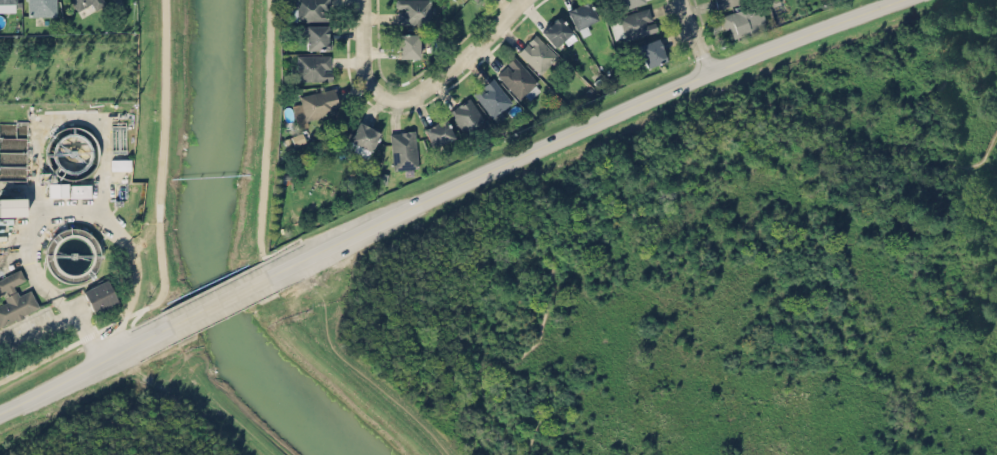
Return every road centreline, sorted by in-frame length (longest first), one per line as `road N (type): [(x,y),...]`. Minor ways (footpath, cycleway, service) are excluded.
road 1 (tertiary): [(265,277),(629,102),(888,0)]
road 2 (tertiary): [(0,410),(175,321)]
road 3 (residential): [(384,92),(420,93),(527,0)]

